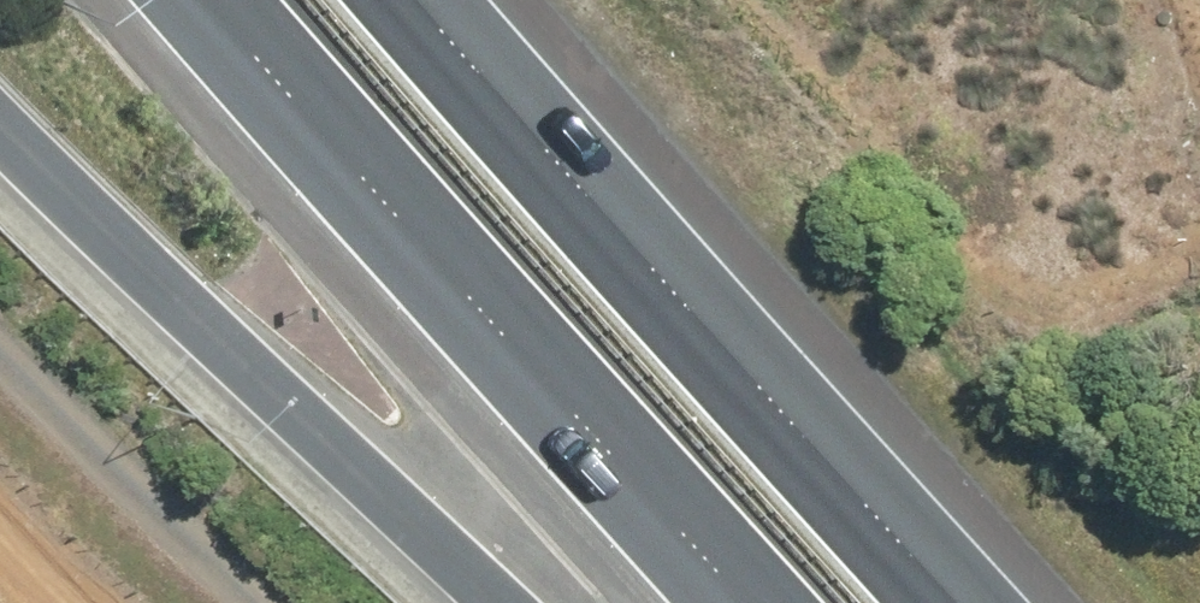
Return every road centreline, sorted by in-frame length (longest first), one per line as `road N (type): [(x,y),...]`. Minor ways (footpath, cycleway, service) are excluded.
road 1 (motorway): [(741,602),(331,164),(192,0)]
road 2 (motorway): [(395,0),(937,602)]
road 3 (motorway): [(490,602),(171,311),(0,138)]

